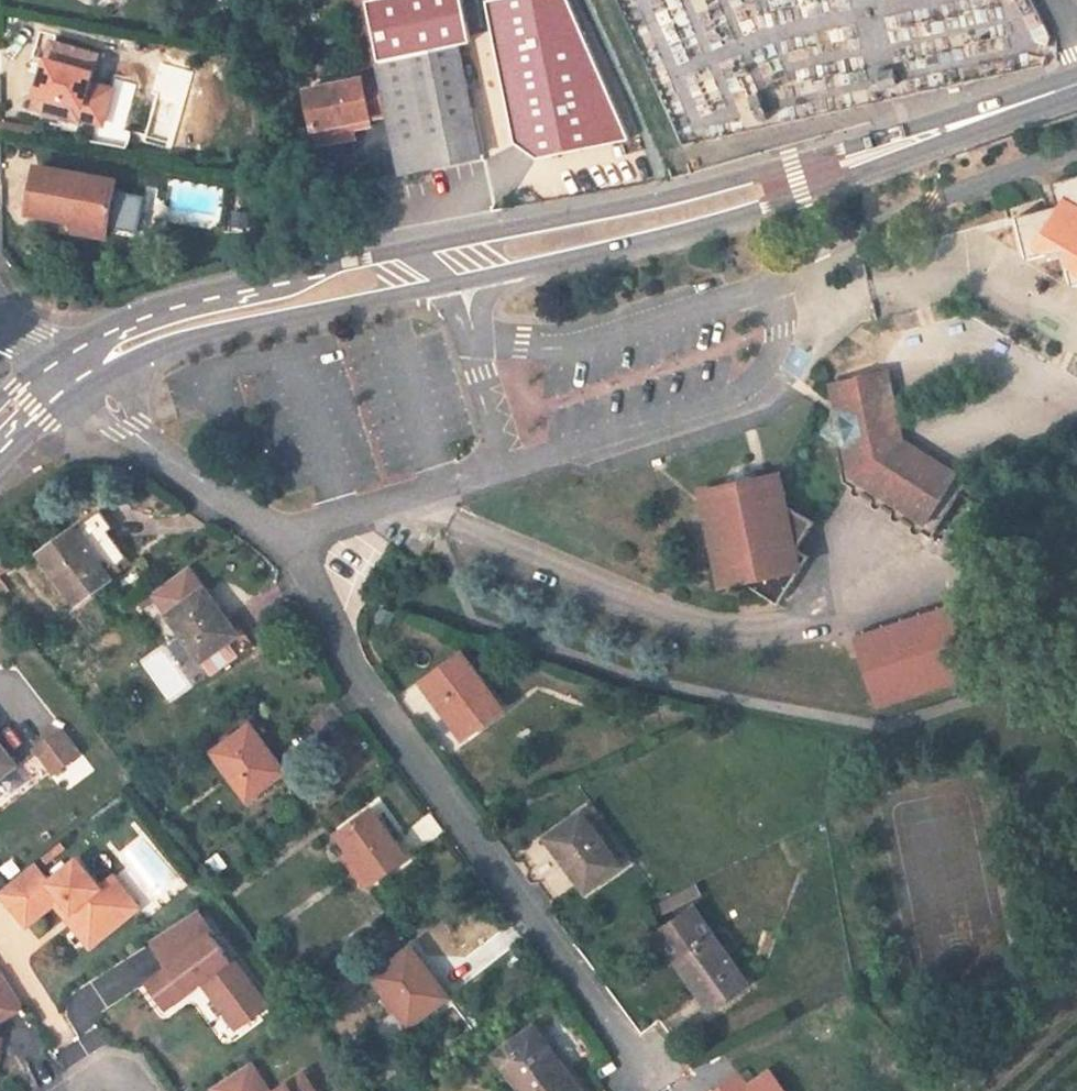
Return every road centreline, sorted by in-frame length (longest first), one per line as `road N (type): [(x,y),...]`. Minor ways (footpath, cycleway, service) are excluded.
road 1 (residential): [(506,462),(751,386),(784,328),(760,287),(479,363)]
road 2 (residential): [(289,544),(472,843),(658,1088)]
road 3 (secondary): [(454,266),(735,197),(1076,92)]
road 4 (secondary): [(67,375),(153,334),(454,266)]
road 5 (residential): [(67,375),(178,480),(289,544)]
road 6 (residential): [(289,544),(506,462)]

